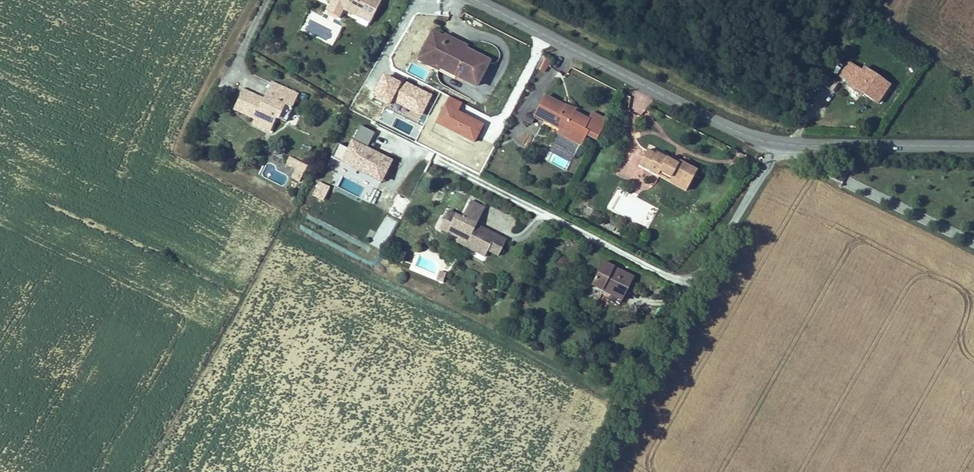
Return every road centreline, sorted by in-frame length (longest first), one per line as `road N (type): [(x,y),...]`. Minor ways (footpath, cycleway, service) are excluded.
road 1 (tertiary): [(472,0),(756,139),(973,148)]
road 2 (unclassified): [(773,160),(973,254)]

